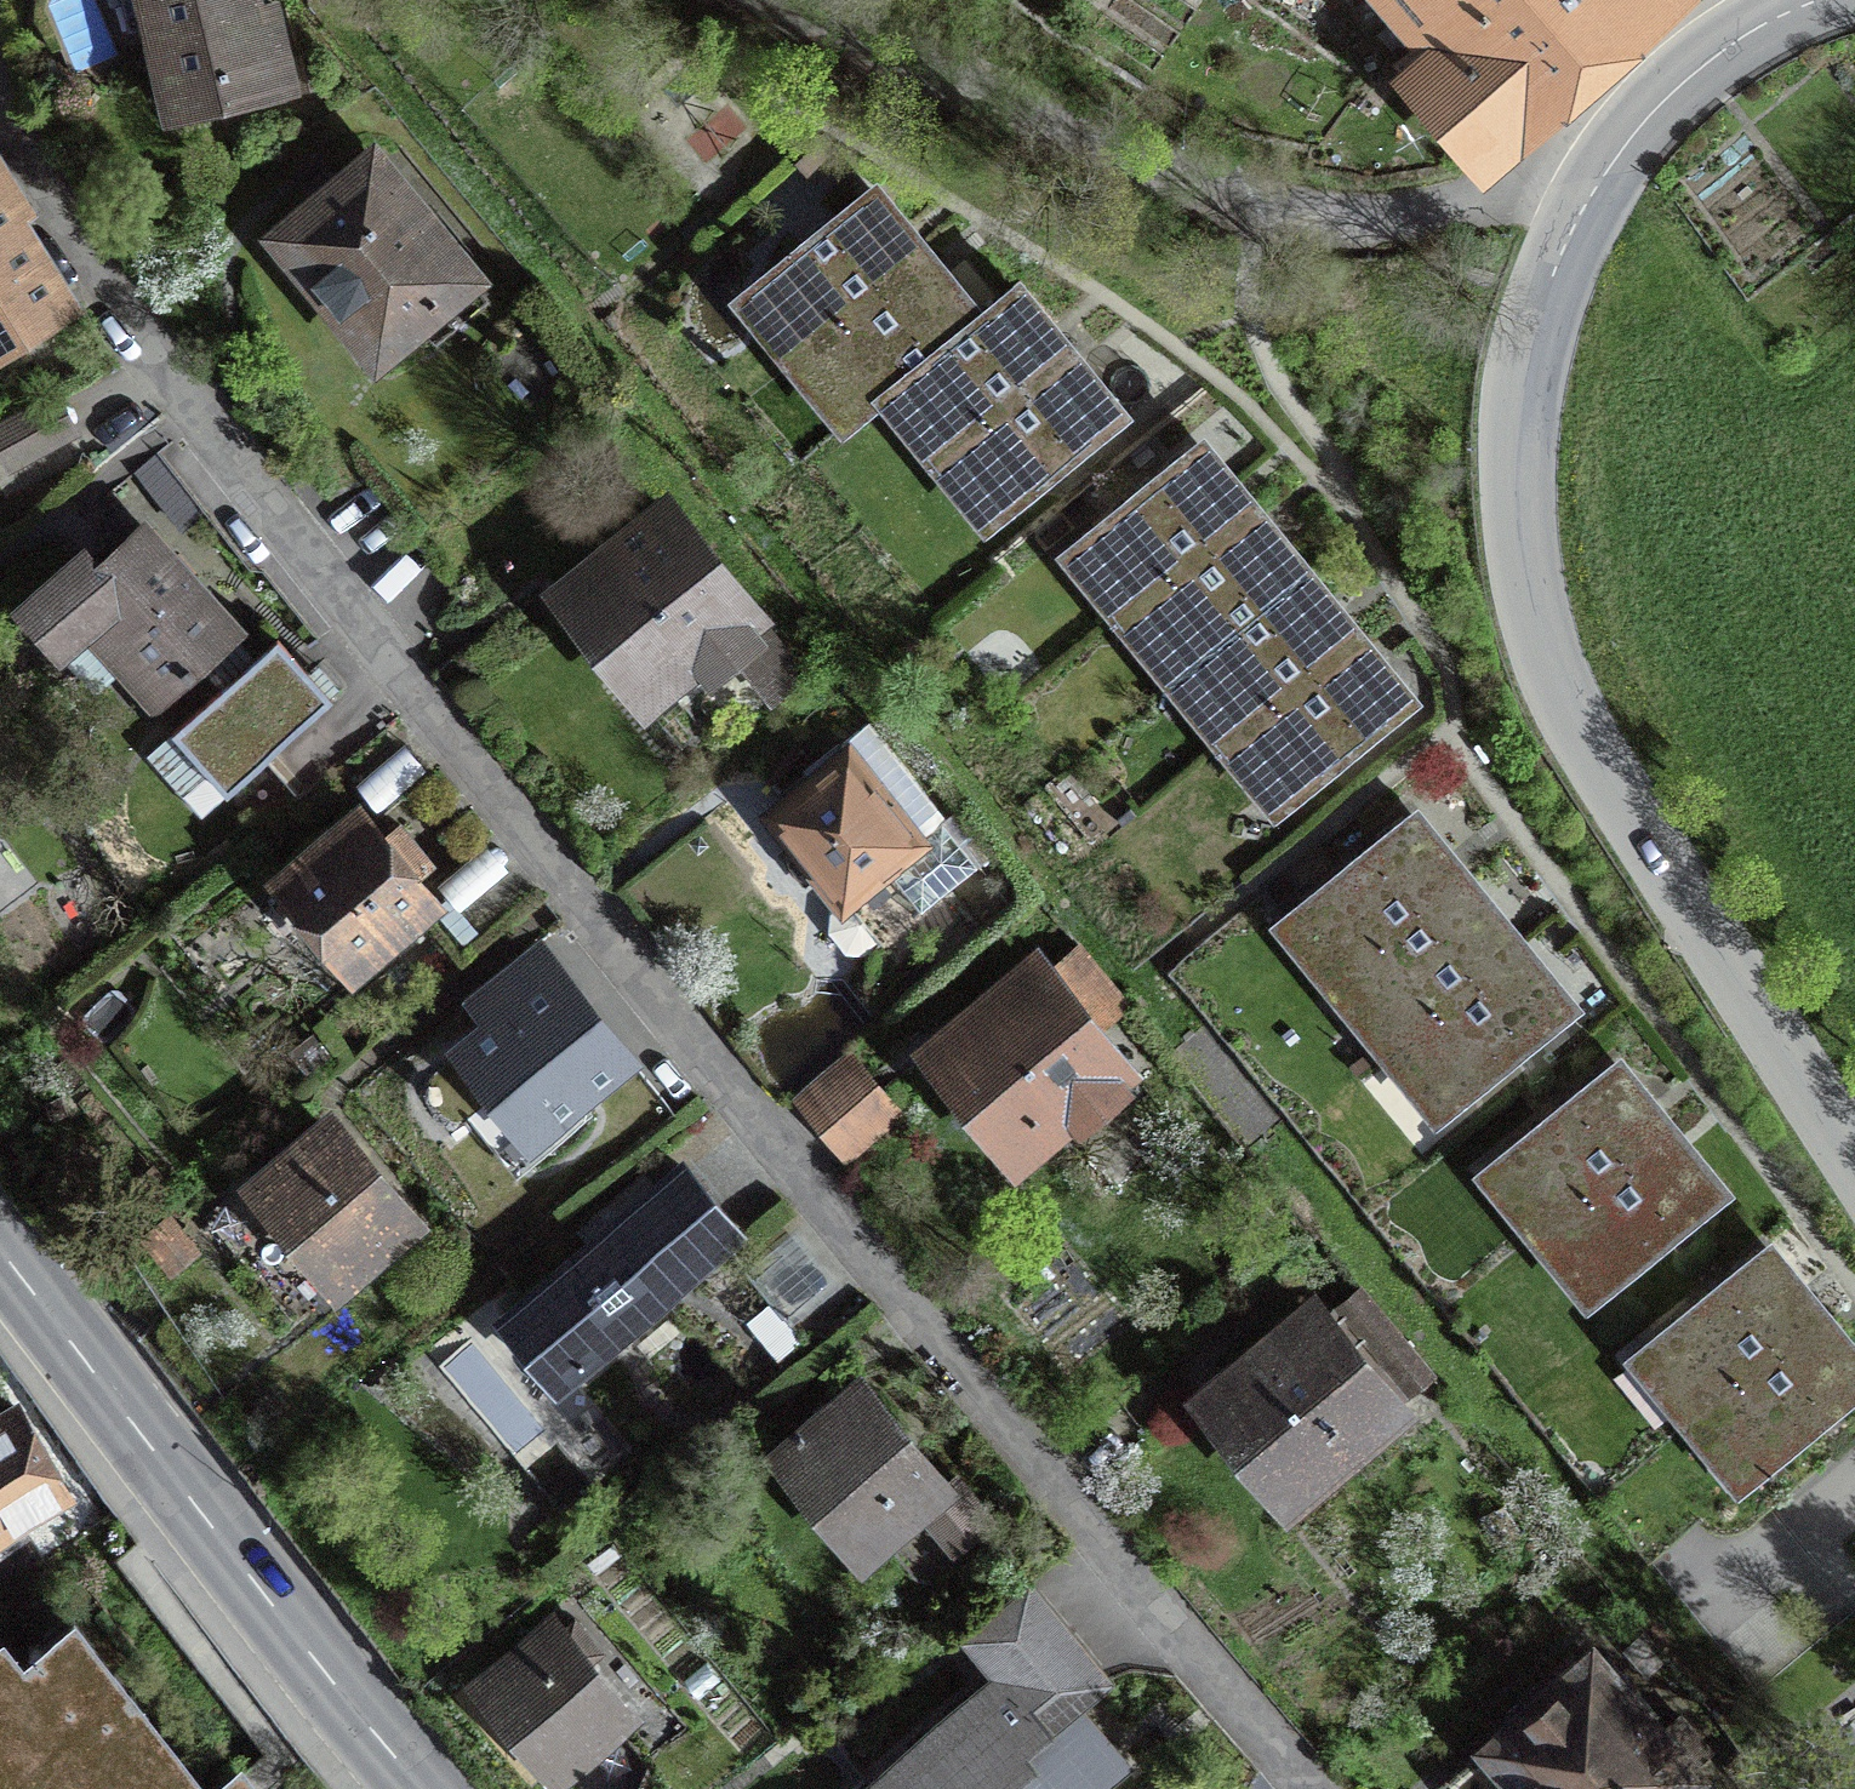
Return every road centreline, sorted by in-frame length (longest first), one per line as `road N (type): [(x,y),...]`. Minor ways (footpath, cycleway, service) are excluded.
road 1 (residential): [(0,86),(359,602),(856,1213),(1338,1788)]
road 2 (tertiary): [(1854,1167),(1586,739),(1534,607),(1519,503),(1523,396),(1548,290),(1587,199)]
road 3 (residential): [(764,0),(1267,203),(1392,213),(1587,199)]
road 4 (secondary): [(0,1249),(415,1788)]
road 5 (tertiary): [(1587,199),(1630,137),(1690,74),(1755,28),(1815,0)]

